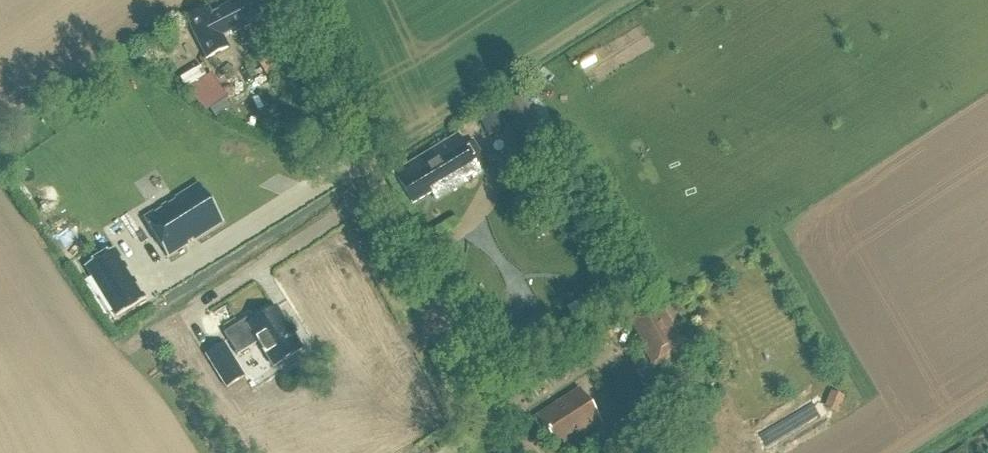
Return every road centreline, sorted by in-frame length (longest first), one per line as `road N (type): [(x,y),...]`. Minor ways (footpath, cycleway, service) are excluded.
road 1 (unclassified): [(534,452),(494,399),(294,0)]

